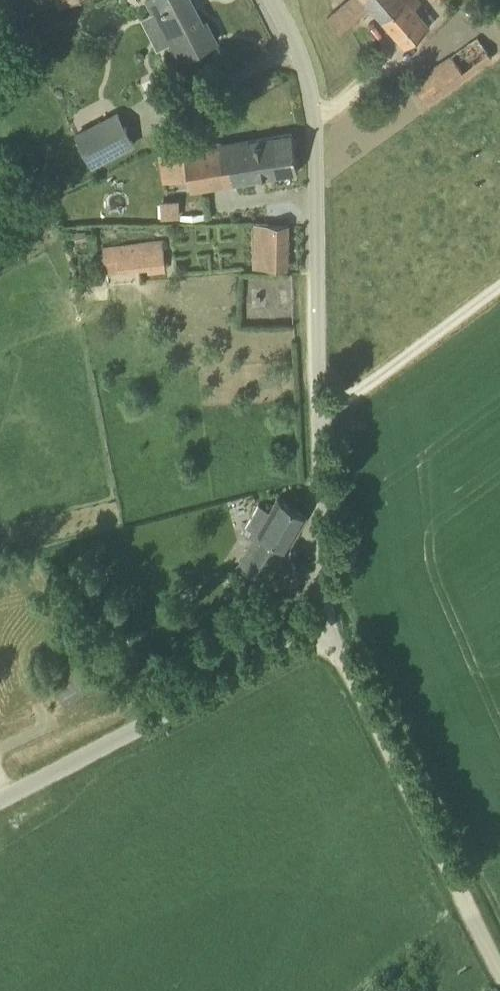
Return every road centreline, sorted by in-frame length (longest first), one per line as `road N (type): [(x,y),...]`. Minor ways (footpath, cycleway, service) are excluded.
road 1 (unclassified): [(329,633),(315,117),(299,53),(271,0)]
road 2 (unclassified): [(499,967),(329,633)]
road 3 (unclassified): [(0,801),(329,633)]
road 4 (track): [(499,287),(322,411)]

